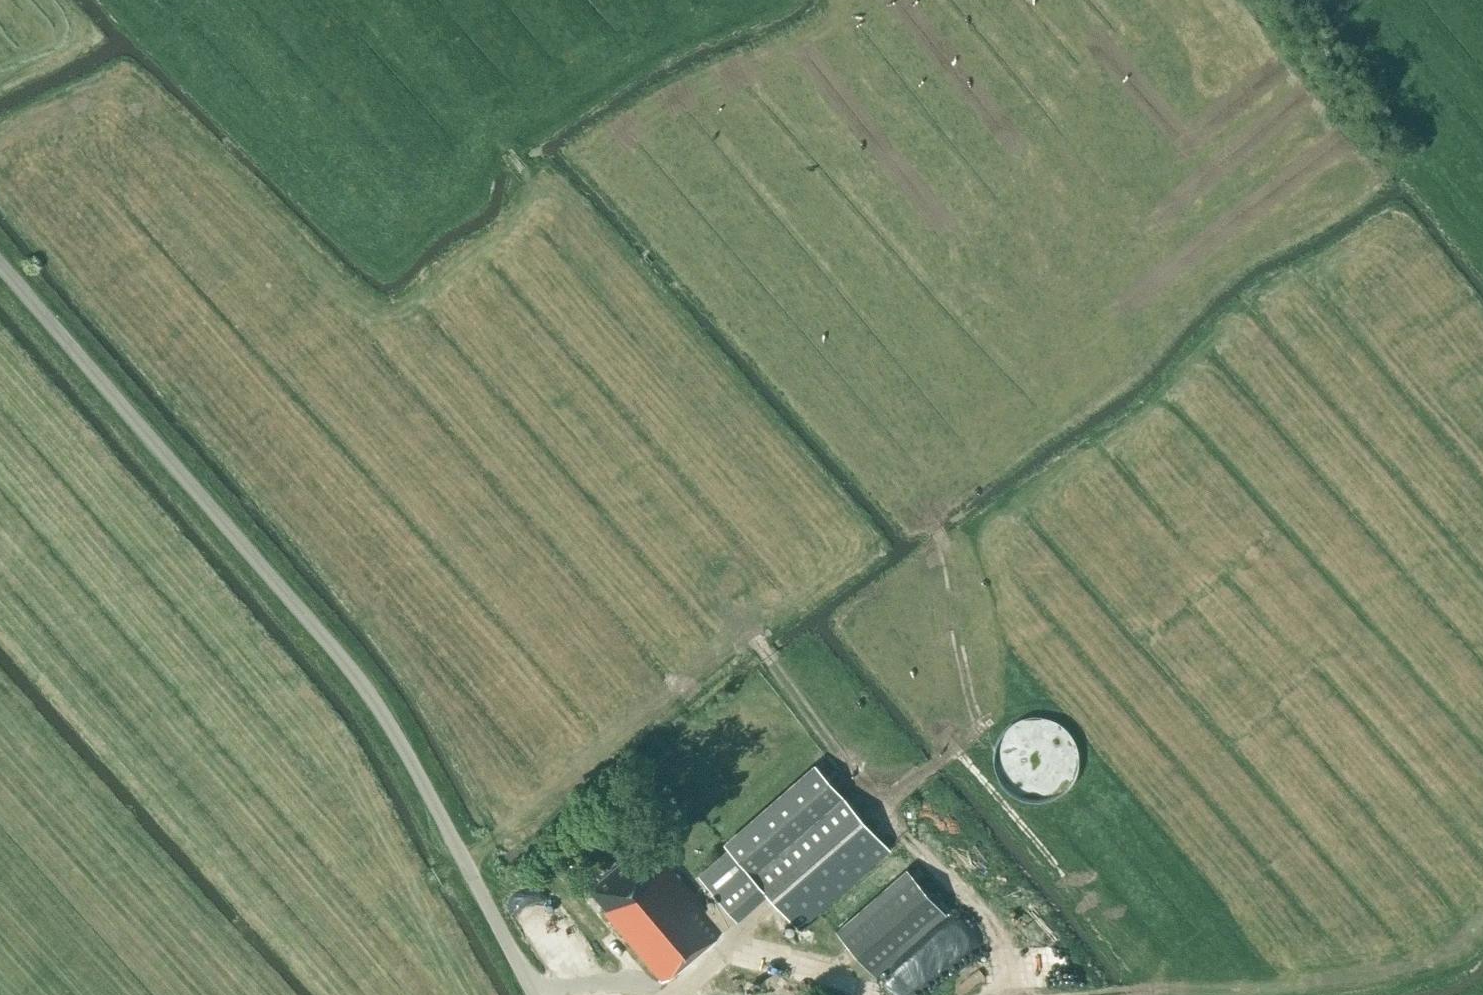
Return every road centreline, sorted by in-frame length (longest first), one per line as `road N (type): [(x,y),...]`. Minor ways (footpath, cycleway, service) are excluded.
road 1 (unclassified): [(542,994),(427,777),(0,272)]

